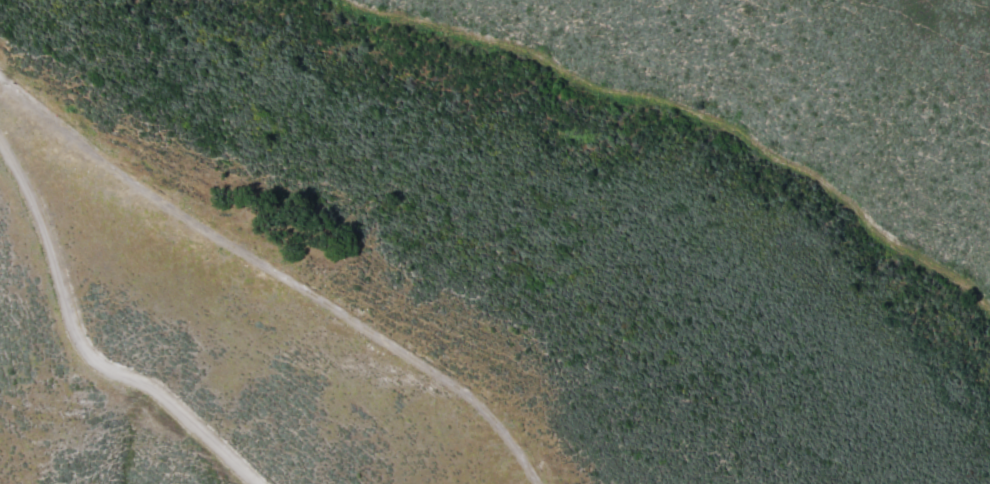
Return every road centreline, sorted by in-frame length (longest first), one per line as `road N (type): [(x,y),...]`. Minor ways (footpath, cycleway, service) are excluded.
road 1 (track): [(233,483),(150,396),(101,376),(72,350),(48,255),(0,138)]

